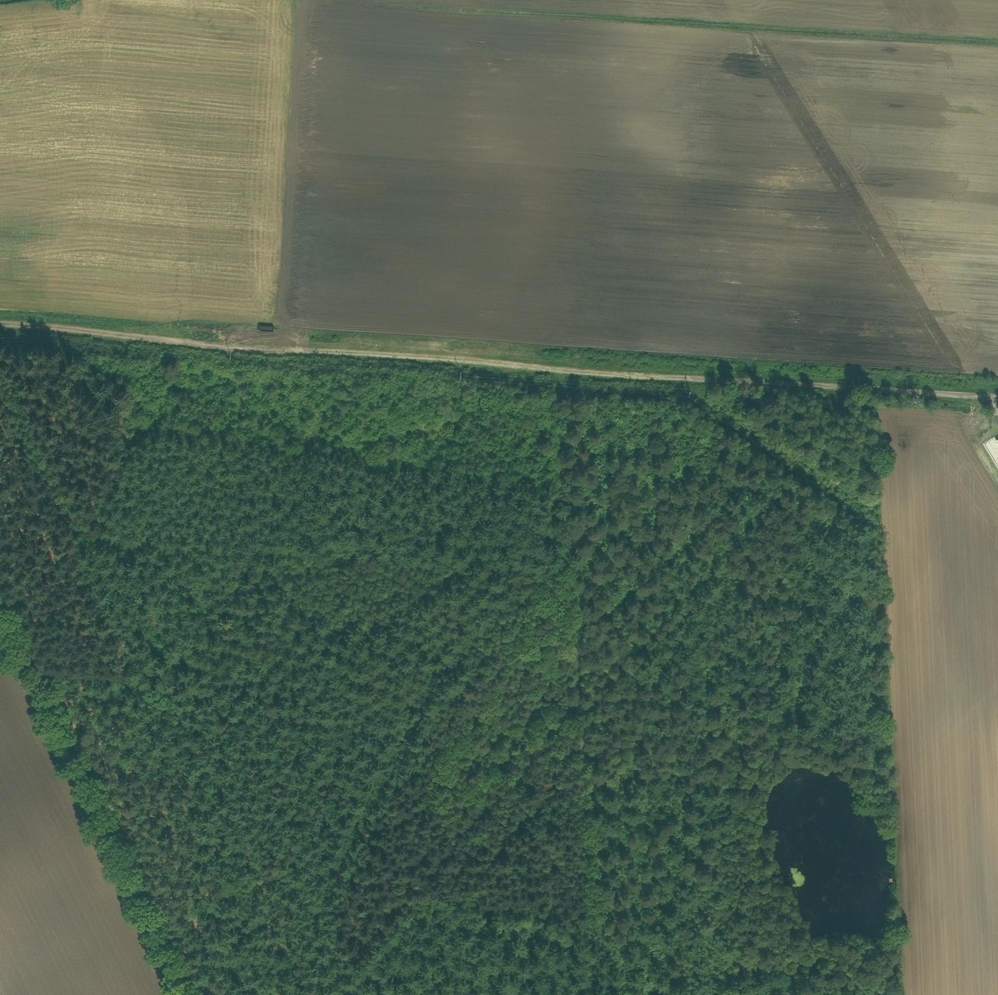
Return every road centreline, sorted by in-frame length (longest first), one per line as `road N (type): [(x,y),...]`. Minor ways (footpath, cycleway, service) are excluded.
road 1 (track): [(601,994),(548,363),(0,320)]
road 2 (unclassified): [(997,393),(548,363)]
road 3 (track): [(0,657),(174,994)]

